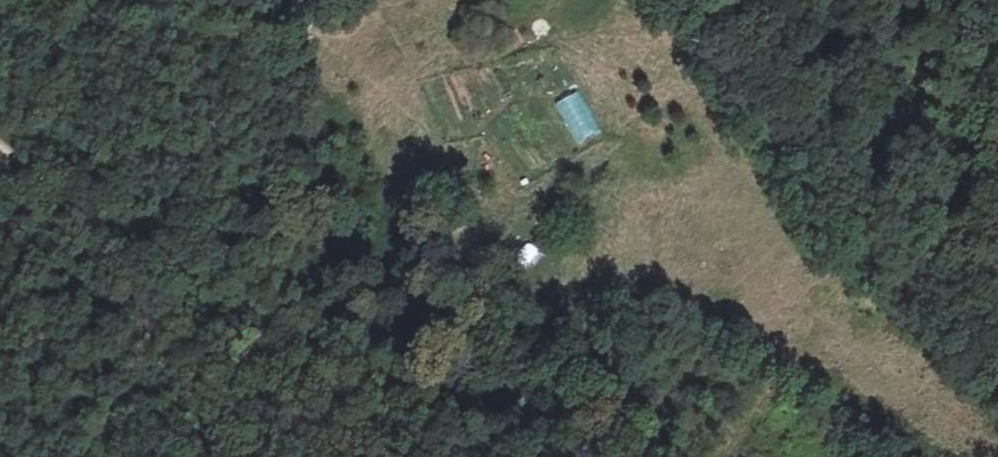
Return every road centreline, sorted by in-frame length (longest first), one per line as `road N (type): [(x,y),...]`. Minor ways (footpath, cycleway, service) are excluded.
road 1 (track): [(0,143),(112,235),(185,380),(262,456)]

